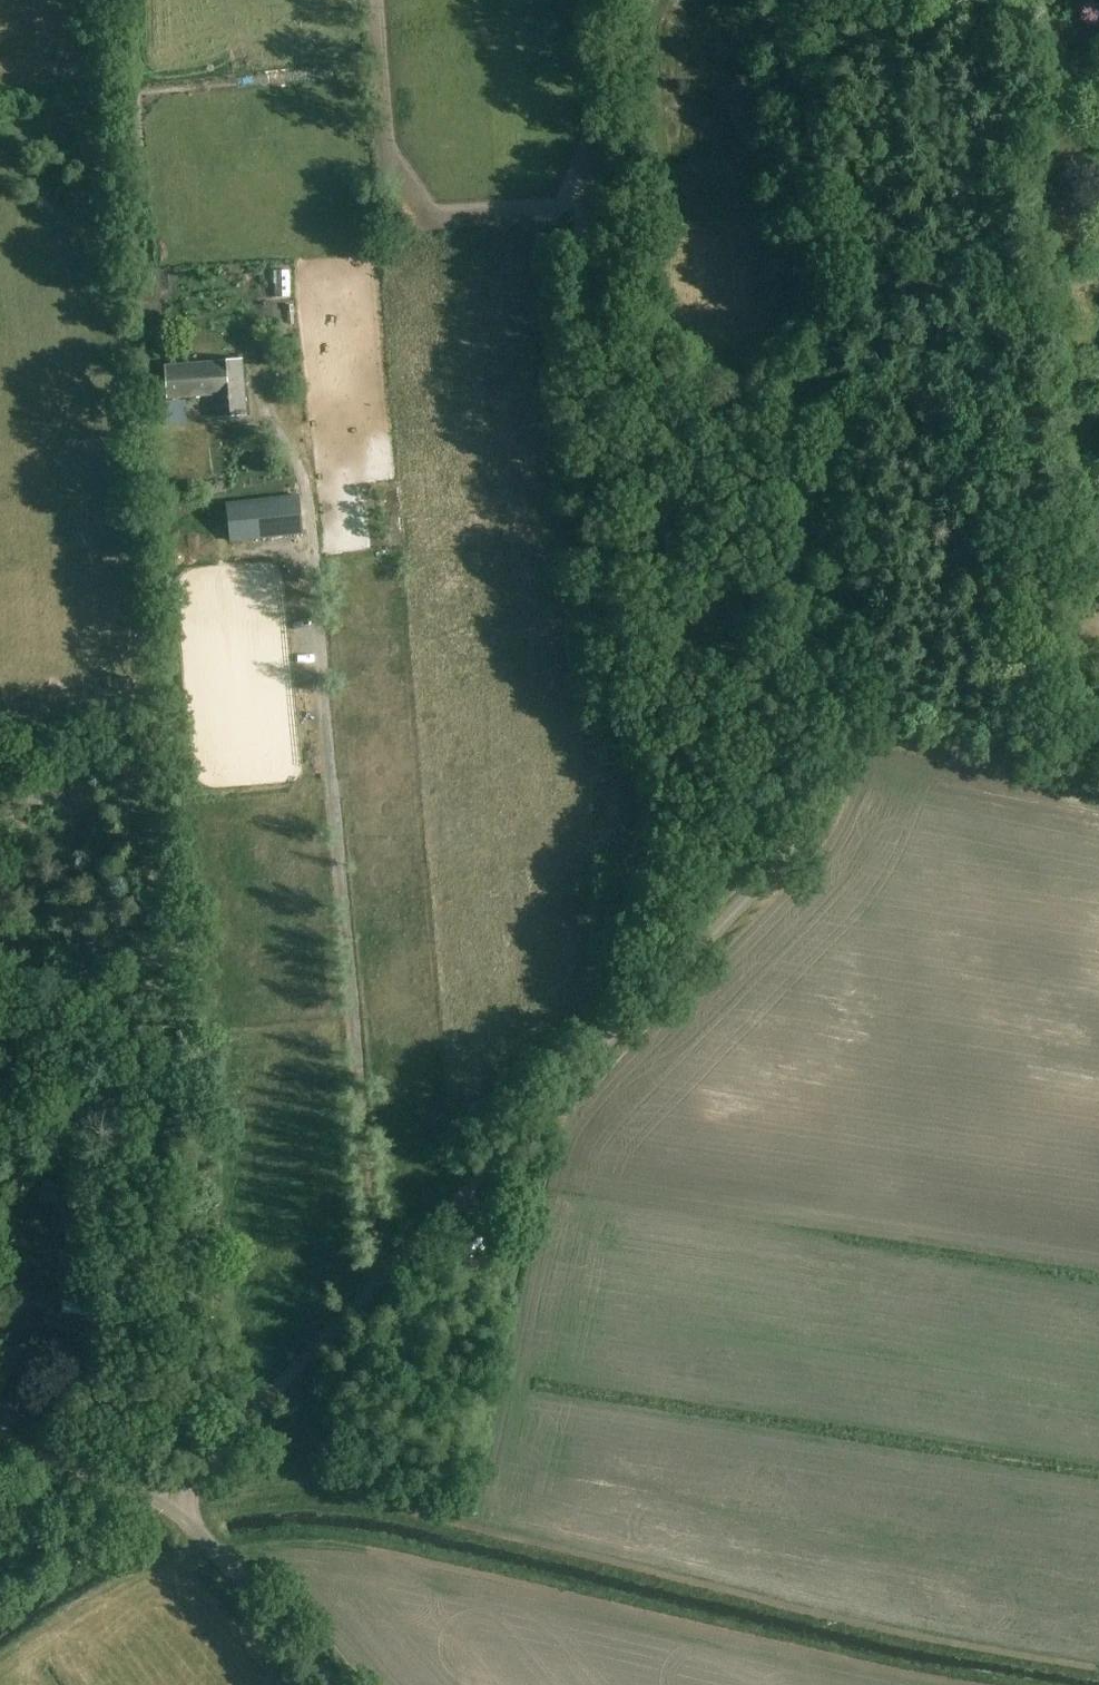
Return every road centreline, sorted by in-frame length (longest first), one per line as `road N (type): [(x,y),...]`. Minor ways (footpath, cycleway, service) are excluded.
road 1 (unclassified): [(168,1507),(824,790),(845,726),(807,0)]
road 2 (track): [(215,1549),(355,1547),(971,1684)]
road 3 (track): [(845,726),(1098,785)]
road 4 (unclassified): [(335,1684),(220,1554),(168,1507)]
road 5 (track): [(0,1614),(107,1547),(185,1518)]
road 6 (unclassified): [(168,1507),(0,1436)]

